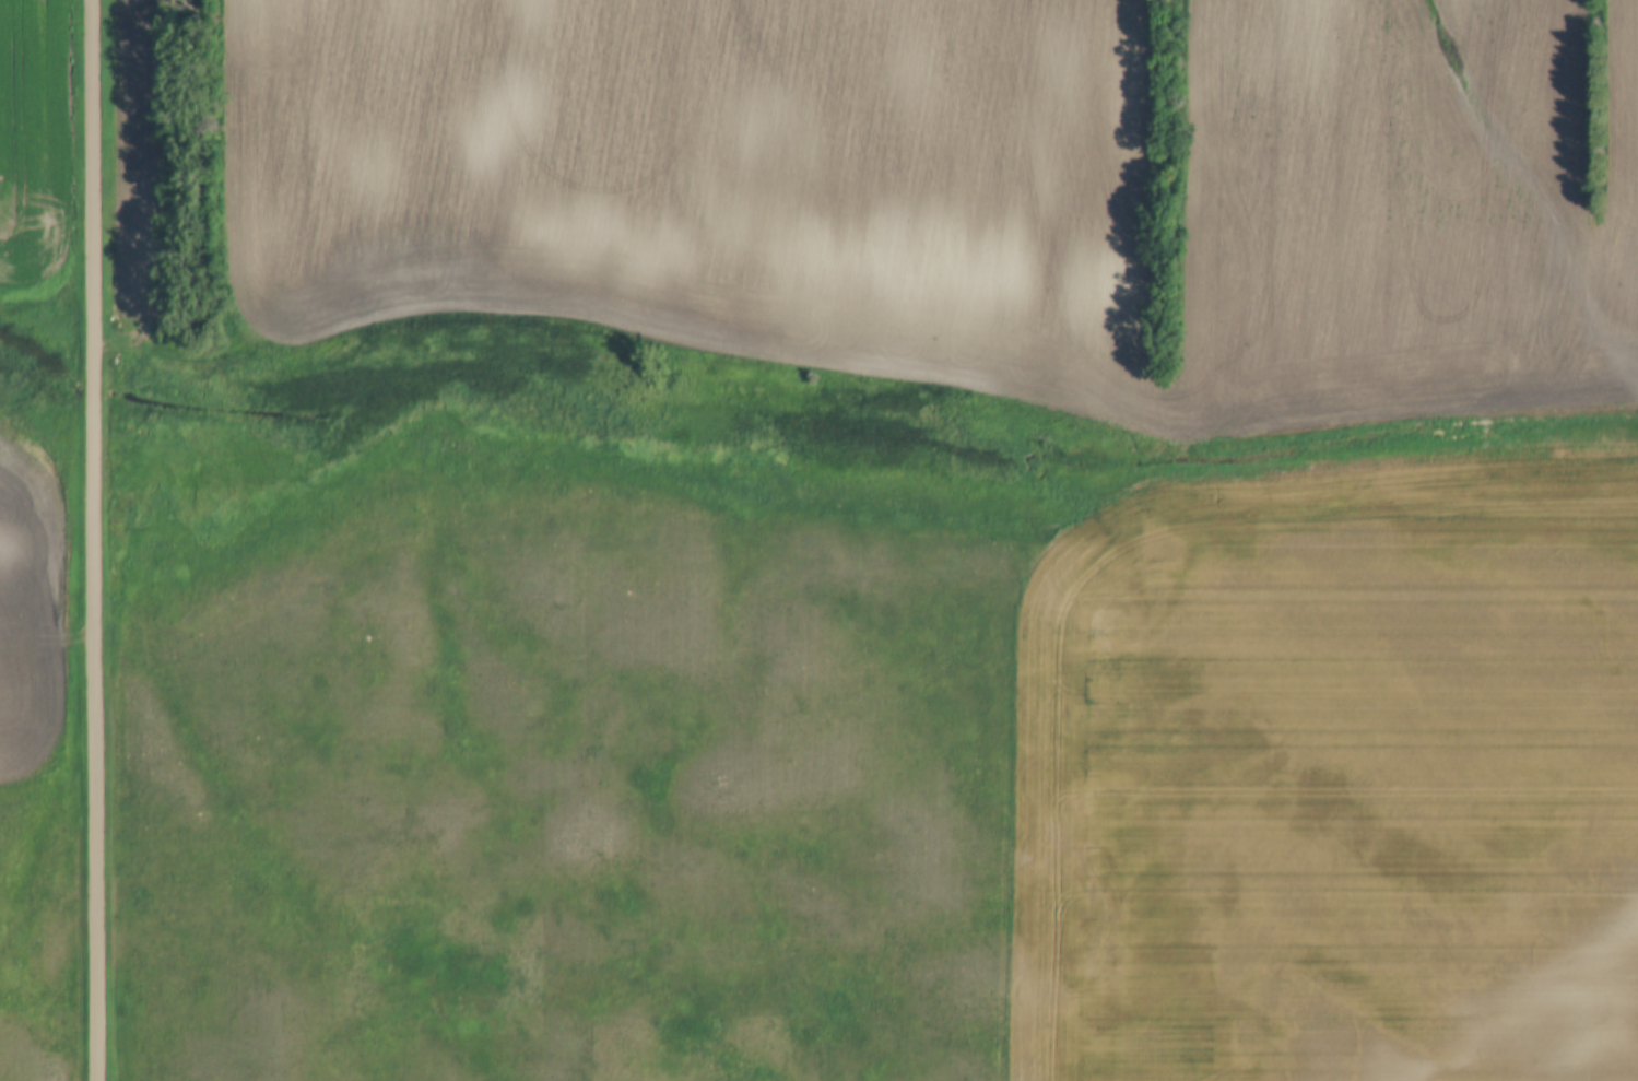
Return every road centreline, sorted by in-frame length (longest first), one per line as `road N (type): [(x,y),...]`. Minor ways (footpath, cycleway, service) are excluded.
road 1 (residential): [(100,1080),(91,0)]

